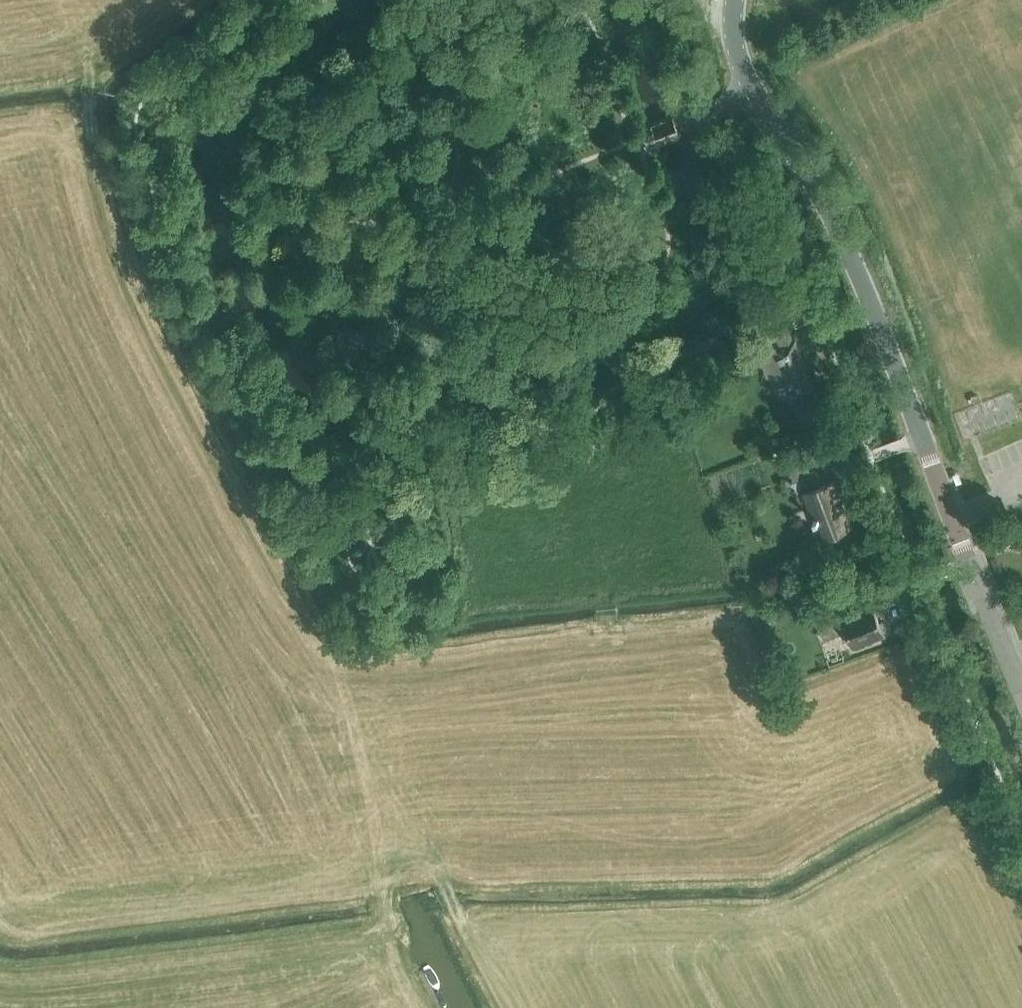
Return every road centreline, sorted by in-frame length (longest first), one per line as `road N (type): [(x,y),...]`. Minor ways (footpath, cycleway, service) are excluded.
road 1 (tertiary): [(1021,692),(865,287),(738,59),(734,0)]

